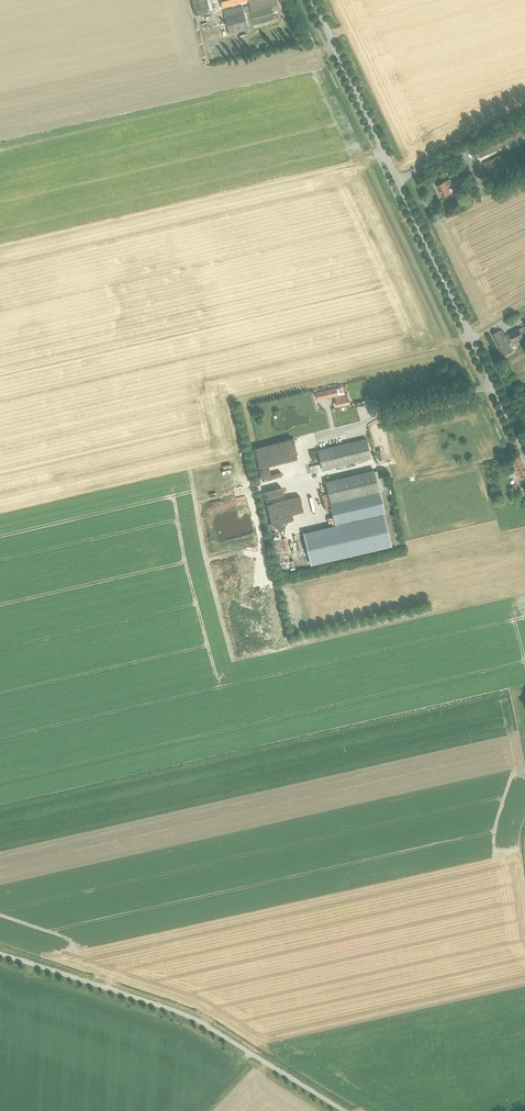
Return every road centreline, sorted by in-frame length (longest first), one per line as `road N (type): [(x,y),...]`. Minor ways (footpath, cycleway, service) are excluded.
road 1 (tertiary): [(524,450),(312,0)]
road 2 (unclassified): [(344,1110),(193,1018),(0,953)]

